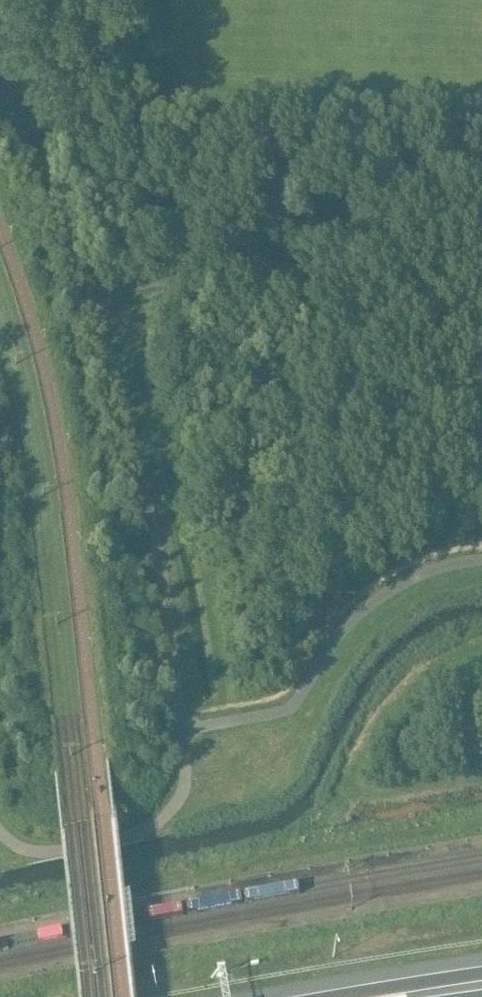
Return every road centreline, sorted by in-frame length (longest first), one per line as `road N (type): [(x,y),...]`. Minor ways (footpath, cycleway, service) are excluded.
road 1 (motorway): [(481,972),(331,996)]

